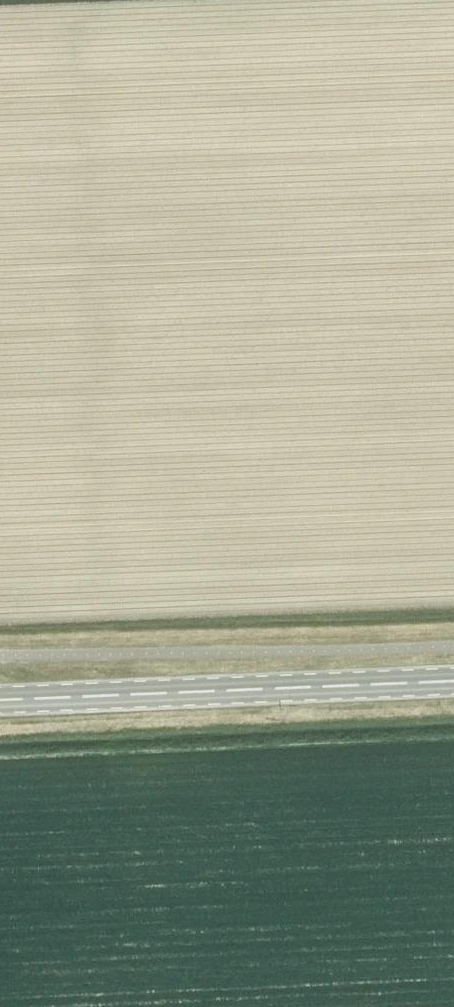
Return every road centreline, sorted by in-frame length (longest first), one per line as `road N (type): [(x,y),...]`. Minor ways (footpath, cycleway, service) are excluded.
road 1 (tertiary): [(453,682),(0,700)]

